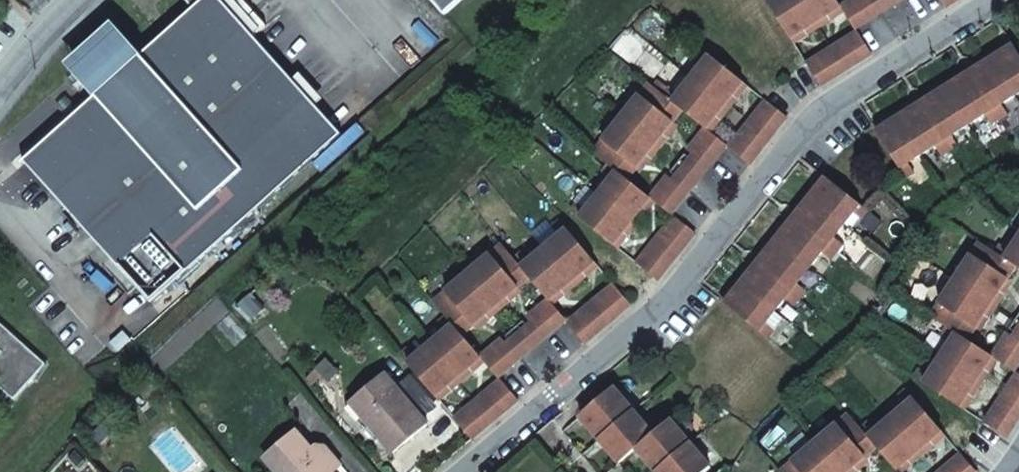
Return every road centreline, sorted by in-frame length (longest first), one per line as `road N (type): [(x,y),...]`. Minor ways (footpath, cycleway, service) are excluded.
road 1 (residential): [(463,471),(671,296),(813,118),(999,0)]
road 2 (unclassified): [(84,0),(0,91)]

